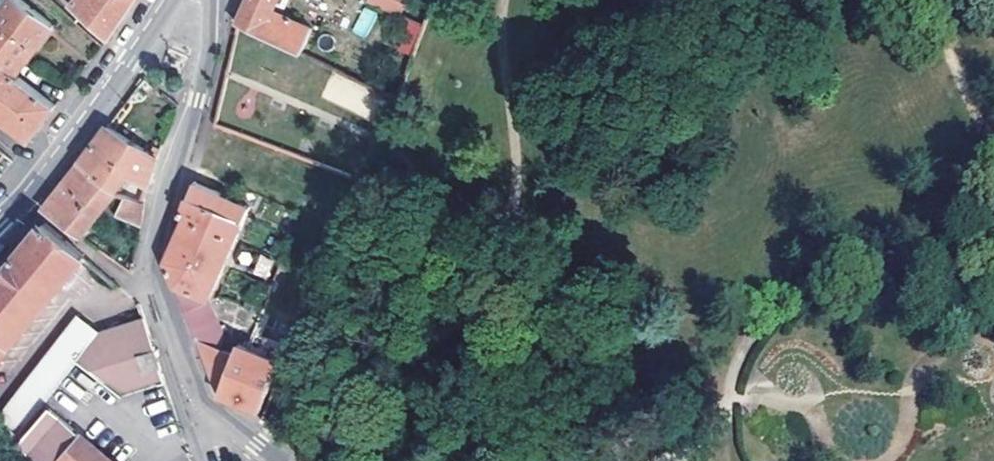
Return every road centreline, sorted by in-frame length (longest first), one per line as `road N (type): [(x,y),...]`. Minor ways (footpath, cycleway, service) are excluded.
road 1 (residential): [(210,0),(205,64),(154,269),(198,392),(279,460)]
road 2 (tertiary): [(173,0),(0,227)]

